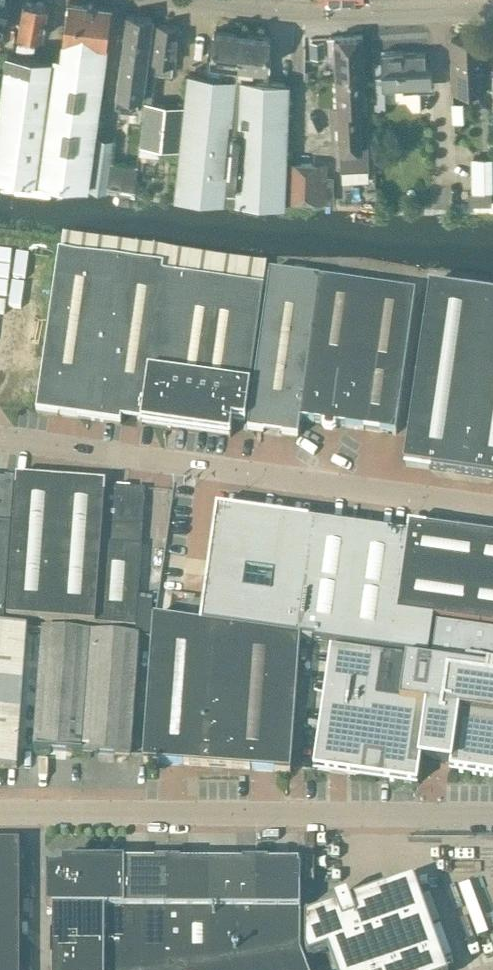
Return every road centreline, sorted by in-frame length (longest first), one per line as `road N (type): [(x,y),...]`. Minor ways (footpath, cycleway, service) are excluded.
road 1 (unclassified): [(0,440),(492,511)]
road 2 (unclassified): [(0,818),(492,823)]
road 3 (tertiary): [(492,10),(289,14),(185,0)]

